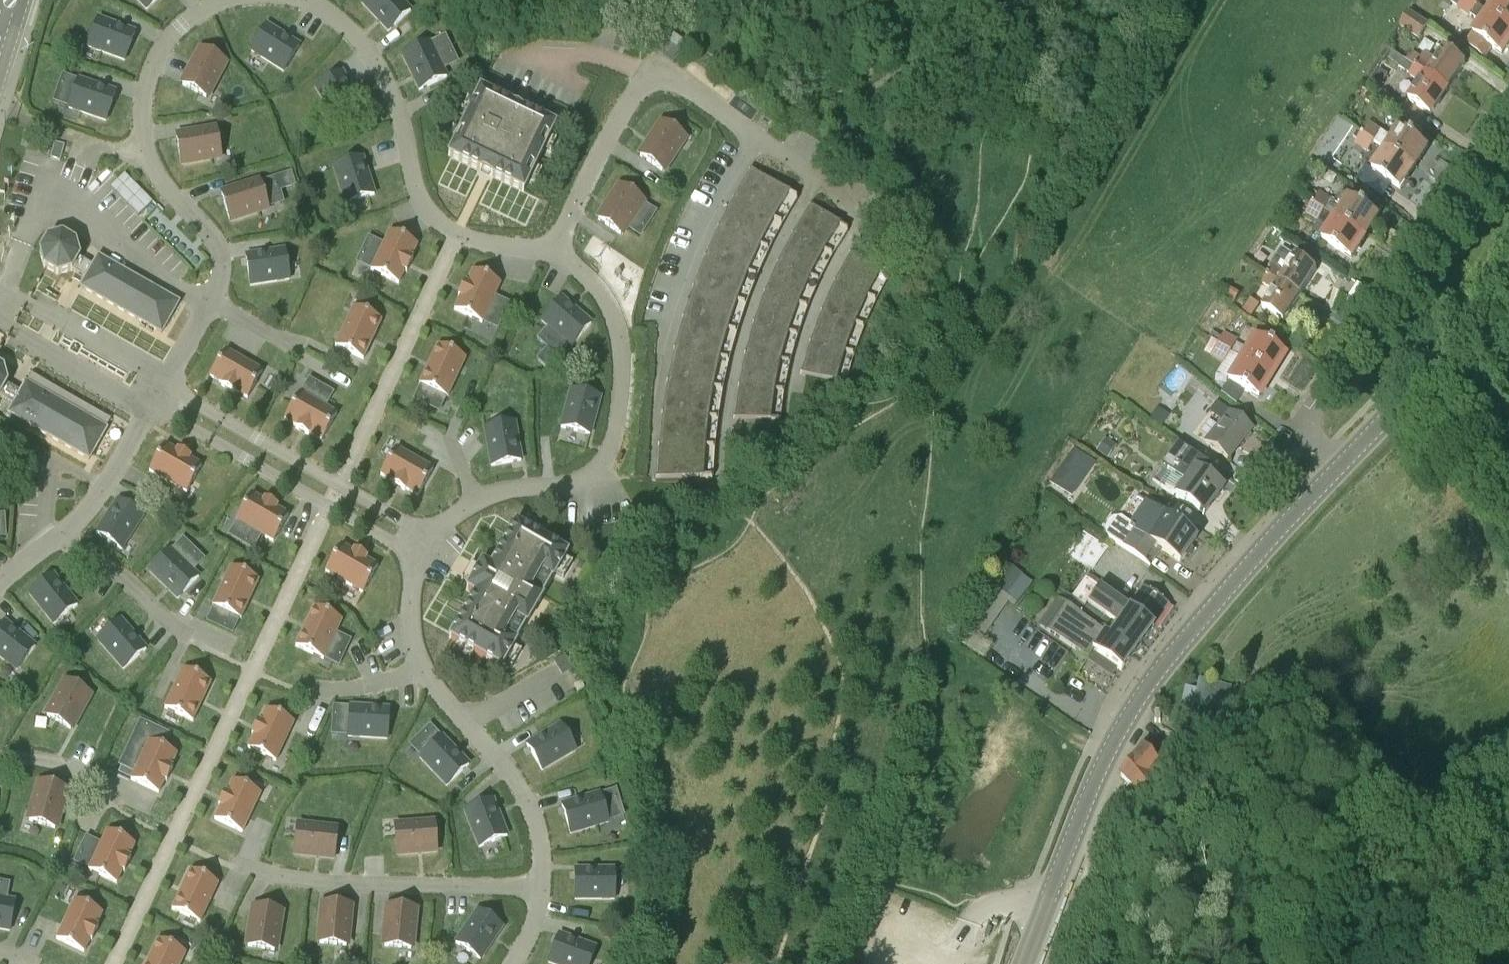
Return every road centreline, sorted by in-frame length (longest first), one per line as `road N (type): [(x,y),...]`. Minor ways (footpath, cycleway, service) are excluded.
road 1 (tertiary): [(1023,963),(1130,713),(1191,629),(1341,464)]
road 2 (residential): [(1508,130),(1312,418),(1313,435),(1341,464)]
road 3 (tertiary): [(1341,464),(1449,349),(1508,269)]

